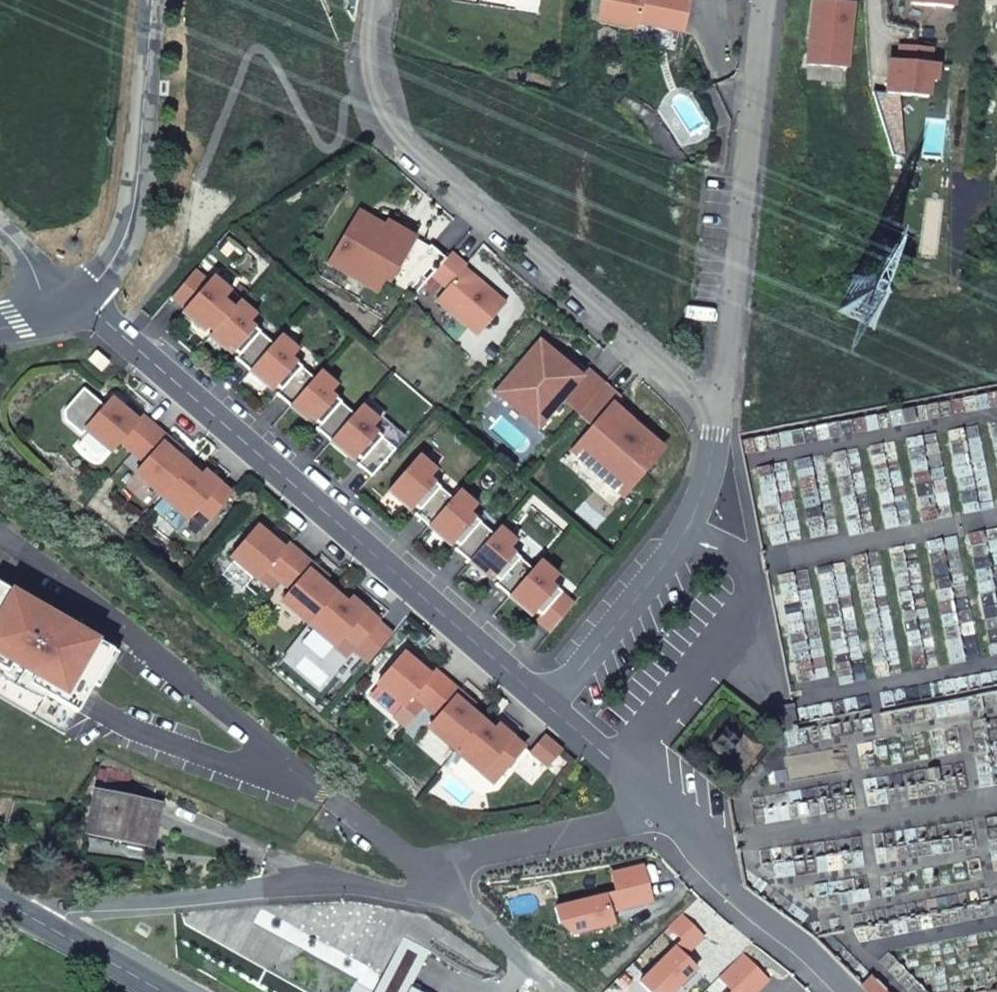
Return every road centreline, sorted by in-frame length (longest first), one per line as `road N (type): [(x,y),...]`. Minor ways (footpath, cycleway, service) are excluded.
road 1 (residential): [(17,908),(306,880),(418,894),(482,851),(658,815)]
road 2 (residential): [(550,707),(82,301)]
road 3 (residential): [(718,417),(389,136),(364,48),(371,0)]
road 4 (residential): [(768,0),(718,417)]
road 5 (residential): [(550,707),(689,524),(705,492),(718,417)]
road 6 (unclassified): [(82,301),(125,242),(140,176),(153,0)]
road 7 (residential): [(847,991),(729,891),(658,815)]
road 8 (secondary): [(166,991),(17,908)]
road 9 (residential): [(658,815),(550,707)]

